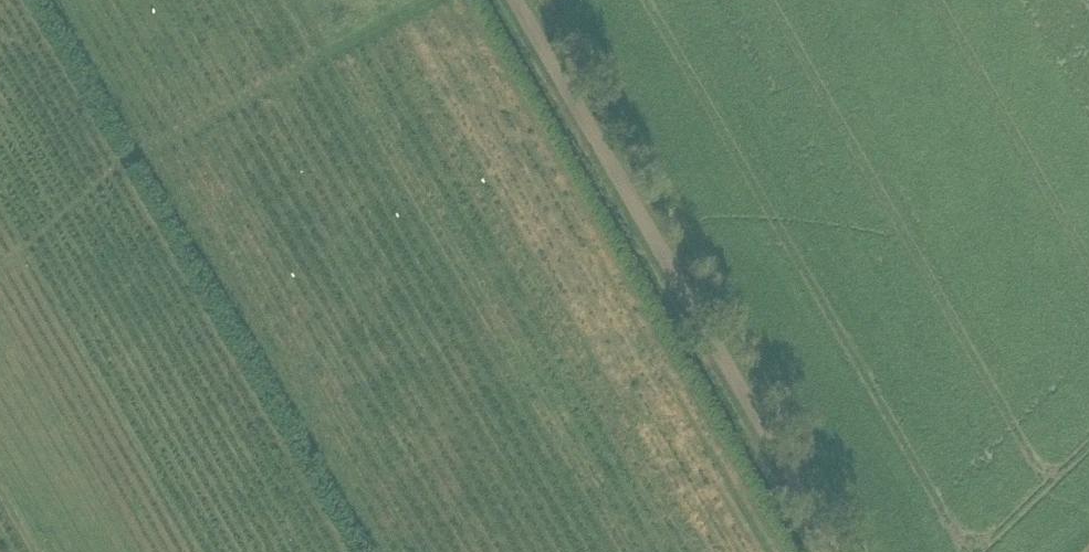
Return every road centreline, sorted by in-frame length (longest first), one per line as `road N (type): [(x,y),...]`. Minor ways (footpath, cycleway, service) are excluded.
road 1 (track): [(828,551),(511,0)]

